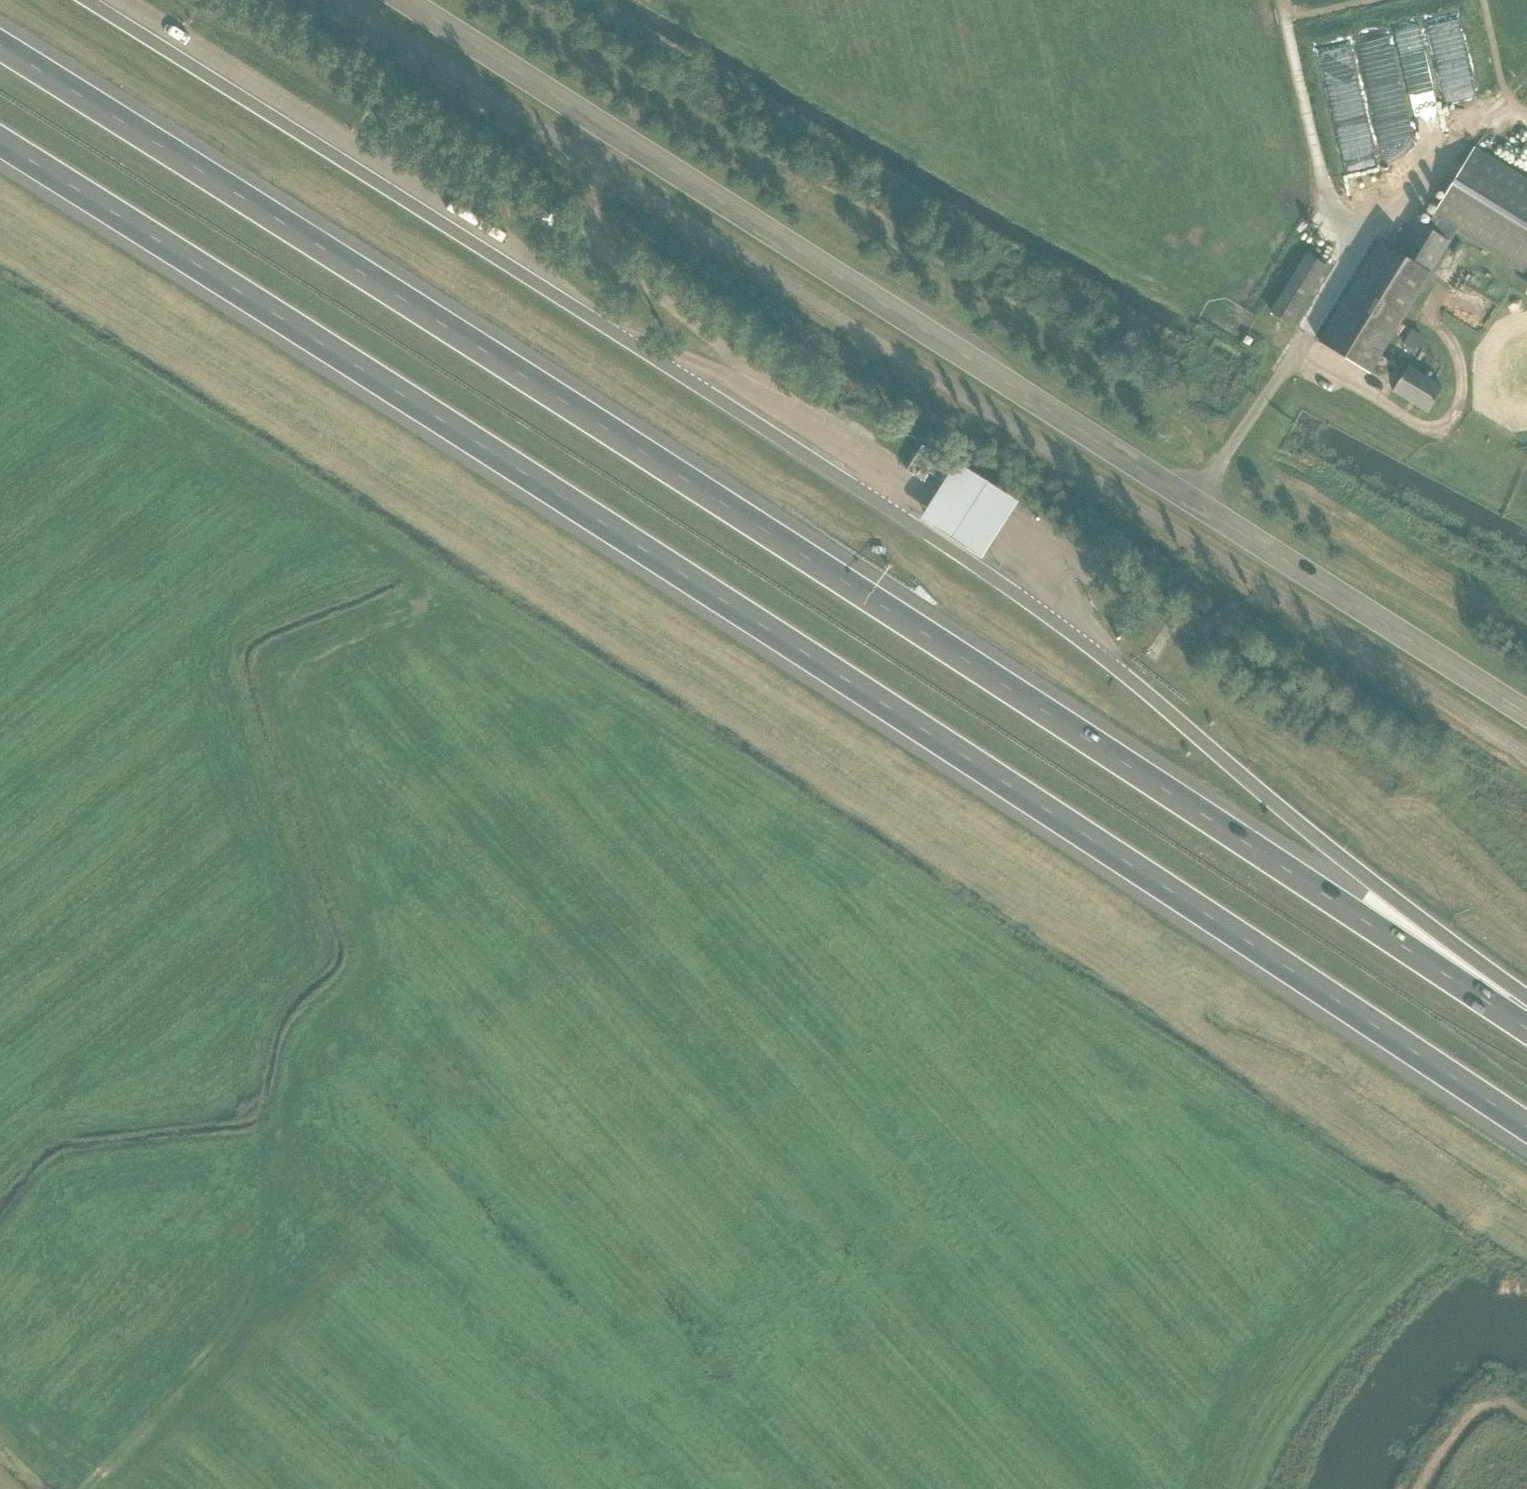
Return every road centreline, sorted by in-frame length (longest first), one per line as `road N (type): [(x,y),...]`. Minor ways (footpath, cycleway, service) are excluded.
road 1 (motorway): [(0,142),(1526,1127)]
road 2 (motorway): [(1526,1026),(0,48)]
road 3 (tertiary): [(1526,713),(401,0)]
road 4 (motorway): [(1526,1013),(1080,638)]

